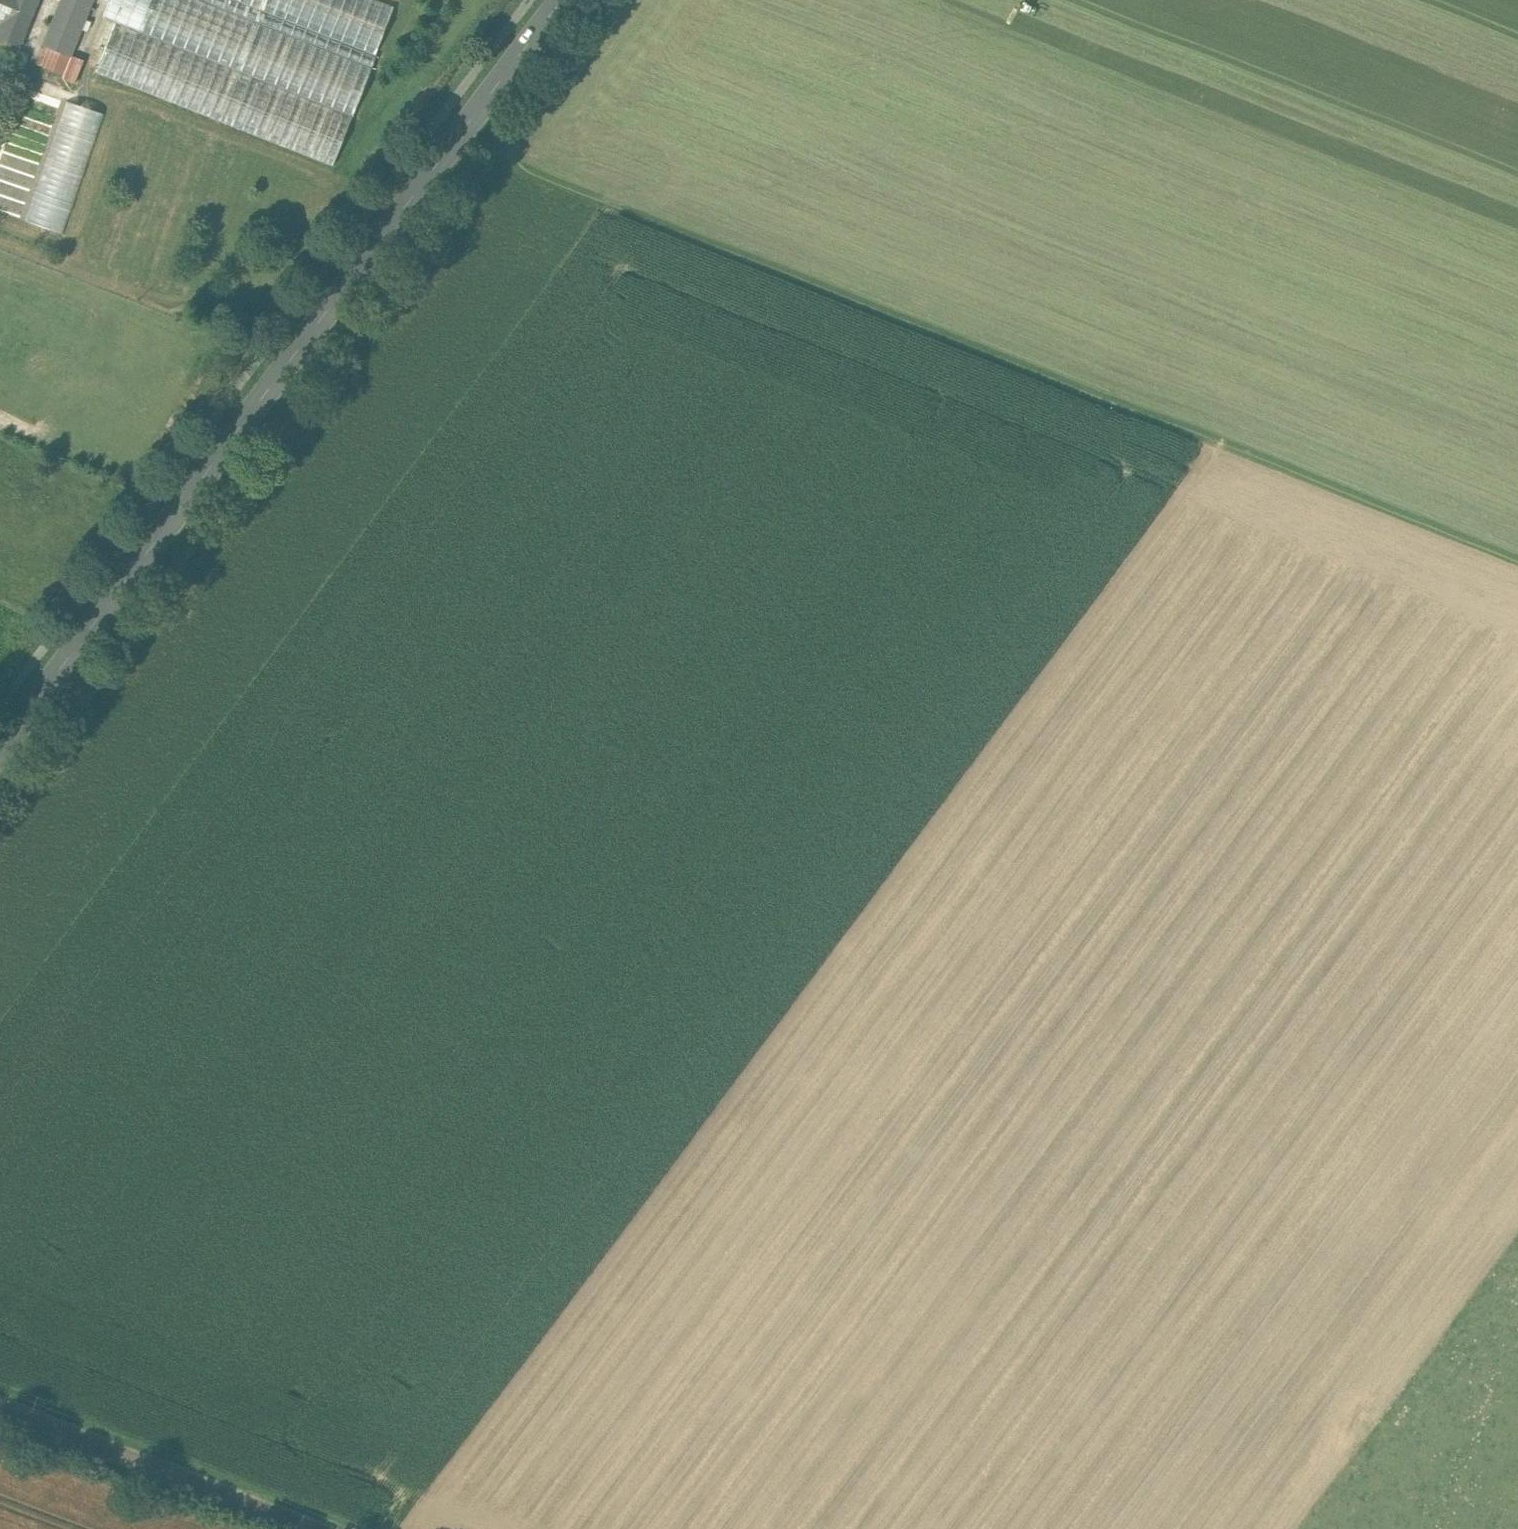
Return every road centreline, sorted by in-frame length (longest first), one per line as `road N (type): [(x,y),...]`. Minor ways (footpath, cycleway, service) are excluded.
road 1 (secondary): [(0,754),(564,0)]
road 2 (unclassified): [(323,1528),(0,1401)]

